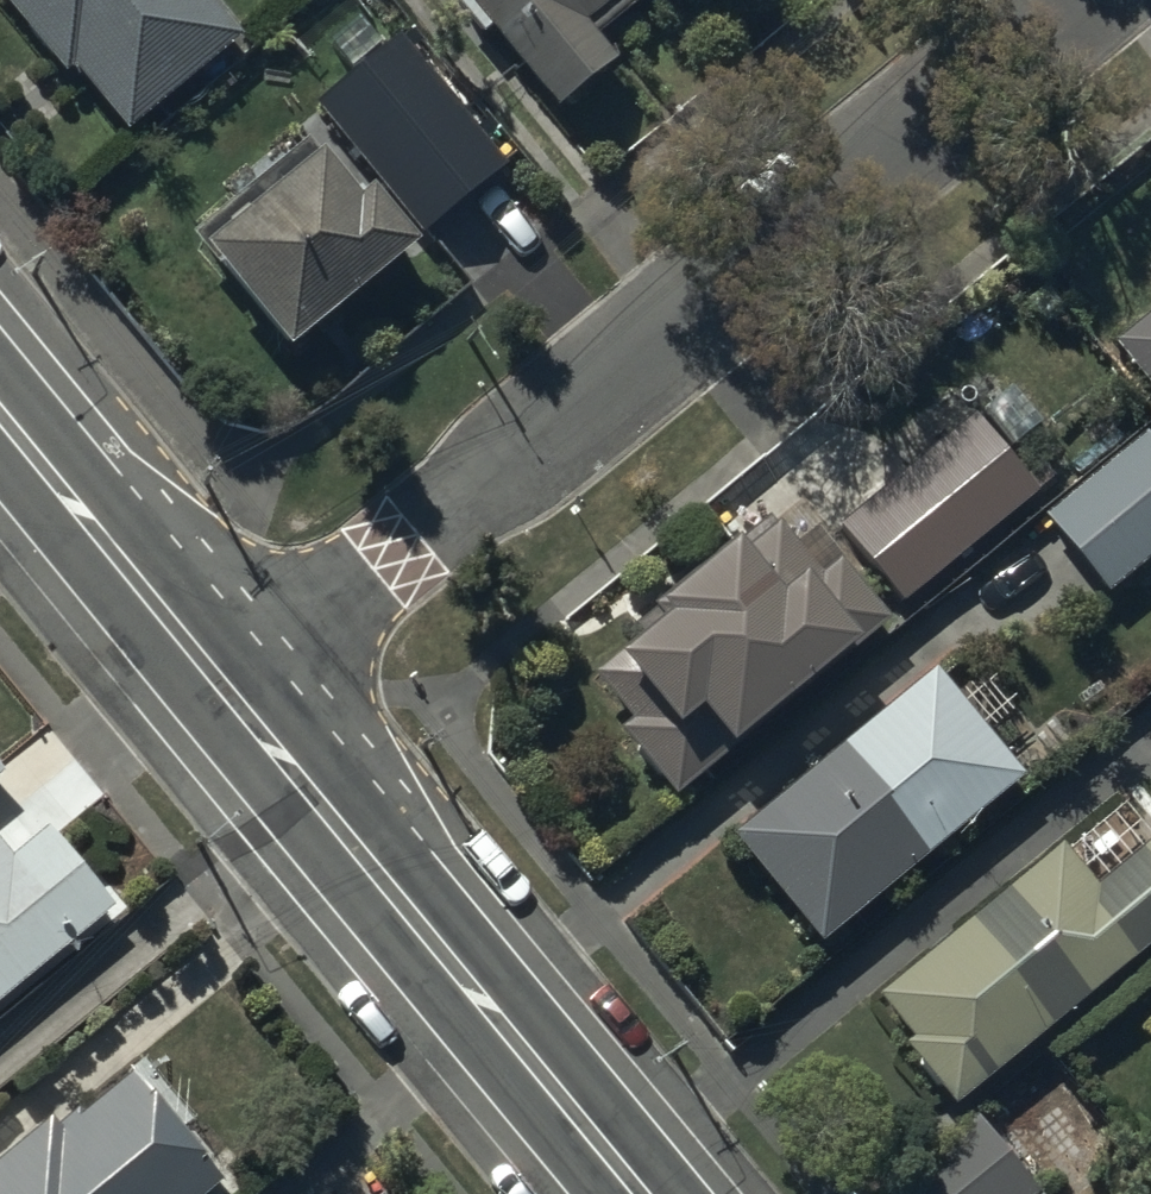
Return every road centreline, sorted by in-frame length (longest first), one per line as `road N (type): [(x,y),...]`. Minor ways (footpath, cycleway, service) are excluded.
road 1 (residential): [(243,706),(1092,0)]
road 2 (secondary): [(638,1193),(243,706)]
road 3 (secondary): [(243,706),(0,413)]

